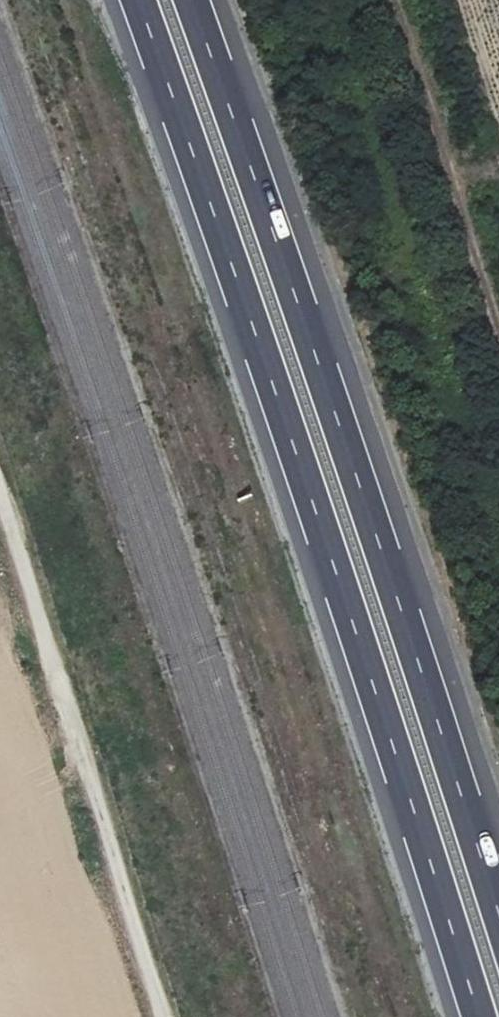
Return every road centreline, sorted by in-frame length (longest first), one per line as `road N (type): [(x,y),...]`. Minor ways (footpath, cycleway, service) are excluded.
road 1 (motorway): [(137,0),(295,455),(477,1016)]
road 2 (motorway): [(498,913),(191,0)]
road 3 (track): [(0,496),(164,1016)]
road 4 (track): [(391,0),(498,319)]

